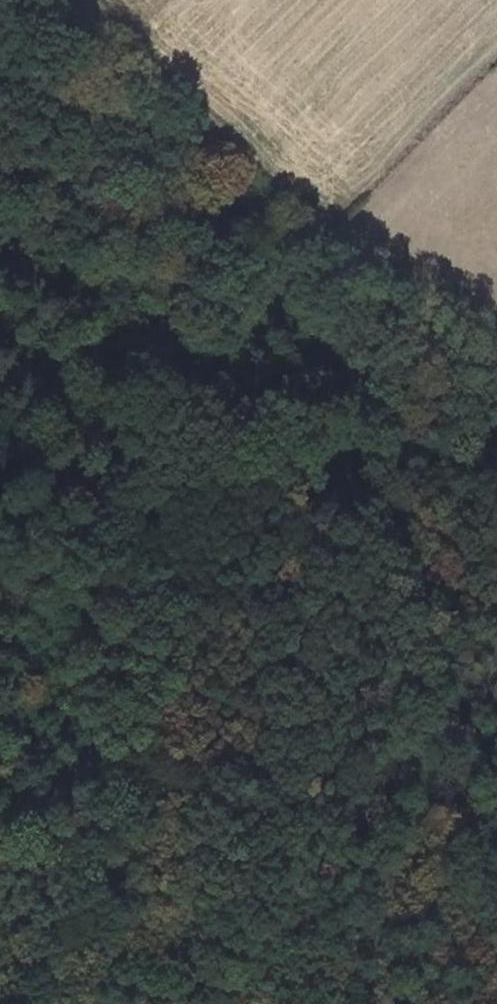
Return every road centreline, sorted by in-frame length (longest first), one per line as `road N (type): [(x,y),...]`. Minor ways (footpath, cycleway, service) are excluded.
road 1 (track): [(331,259),(33,0)]

